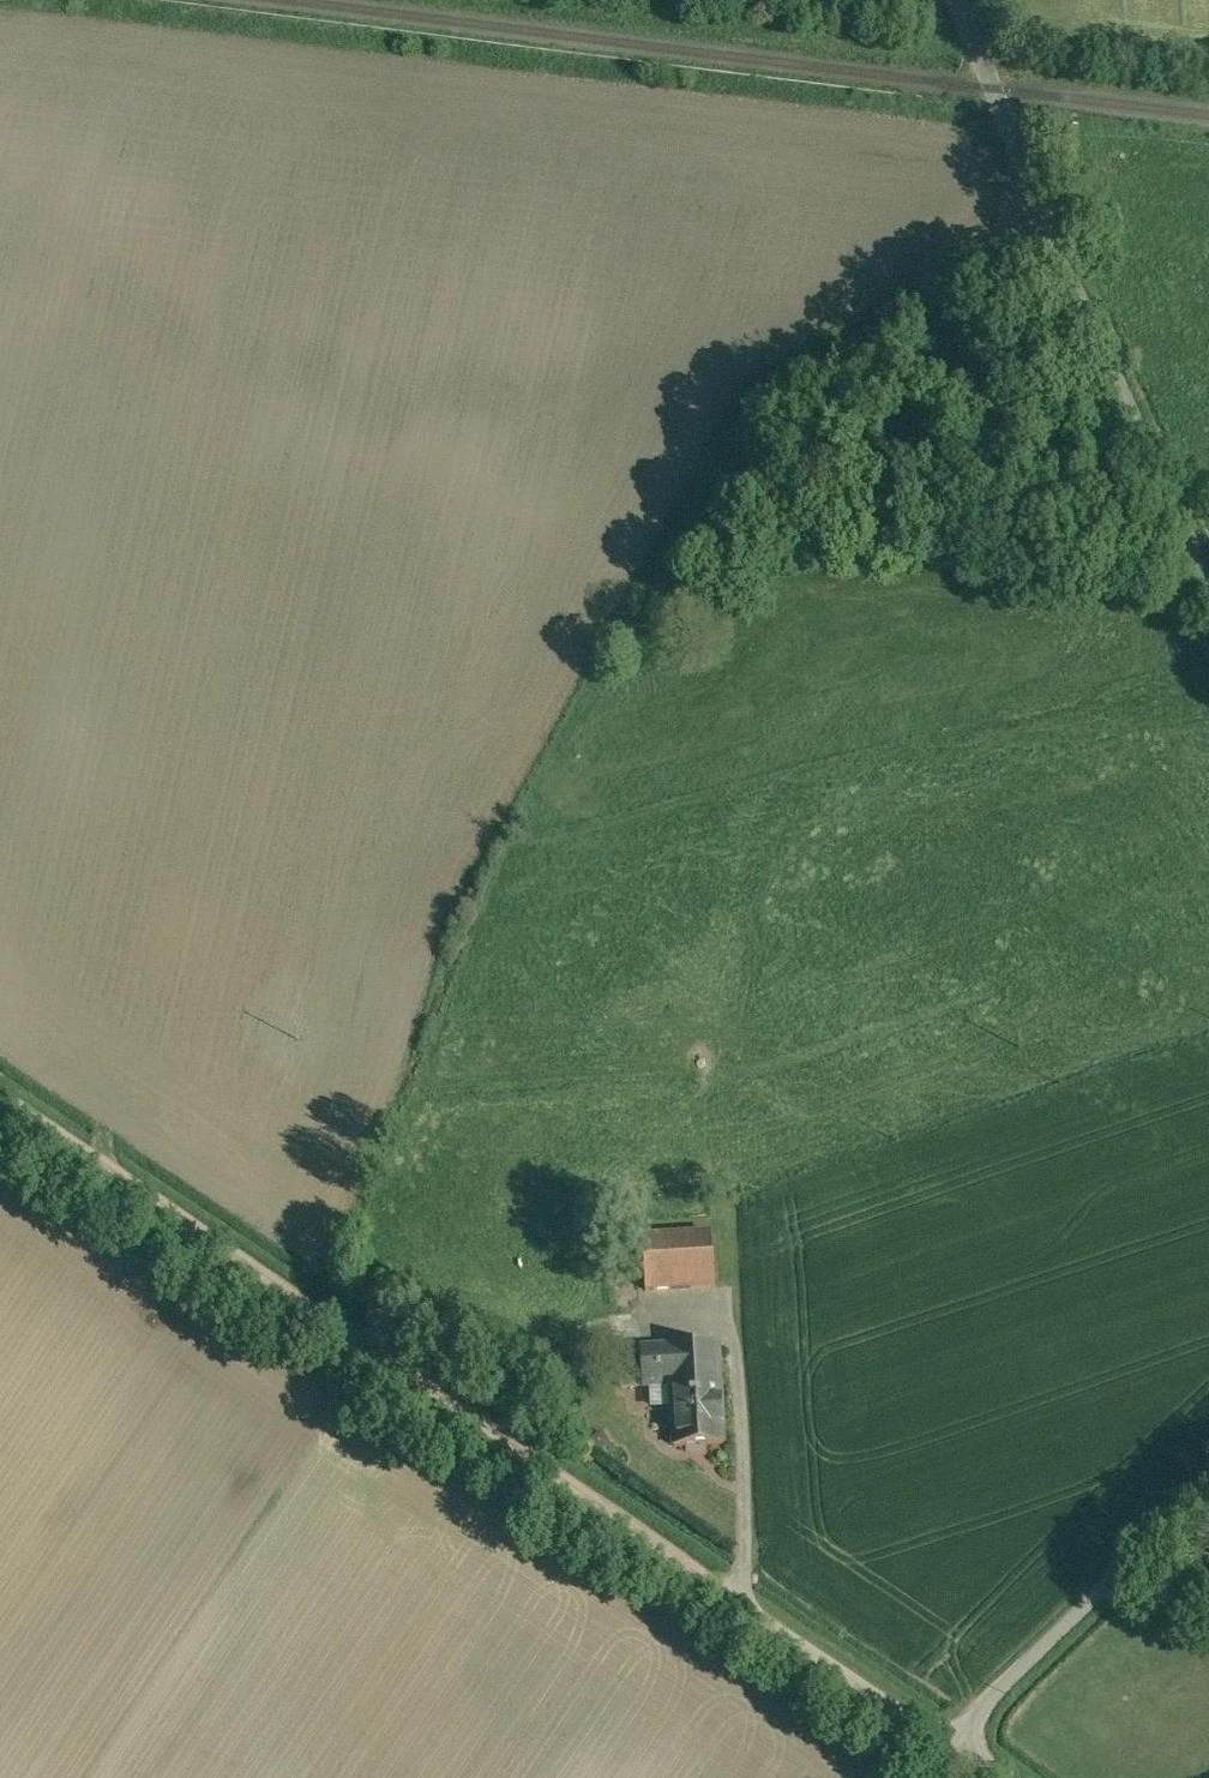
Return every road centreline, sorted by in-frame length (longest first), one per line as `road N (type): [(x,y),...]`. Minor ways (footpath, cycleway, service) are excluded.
road 1 (track): [(743,1596),(0,1092)]
road 2 (unclassified): [(959,0),(1208,549)]
road 3 (unclassified): [(1208,1493),(953,1742),(1006,1777)]

